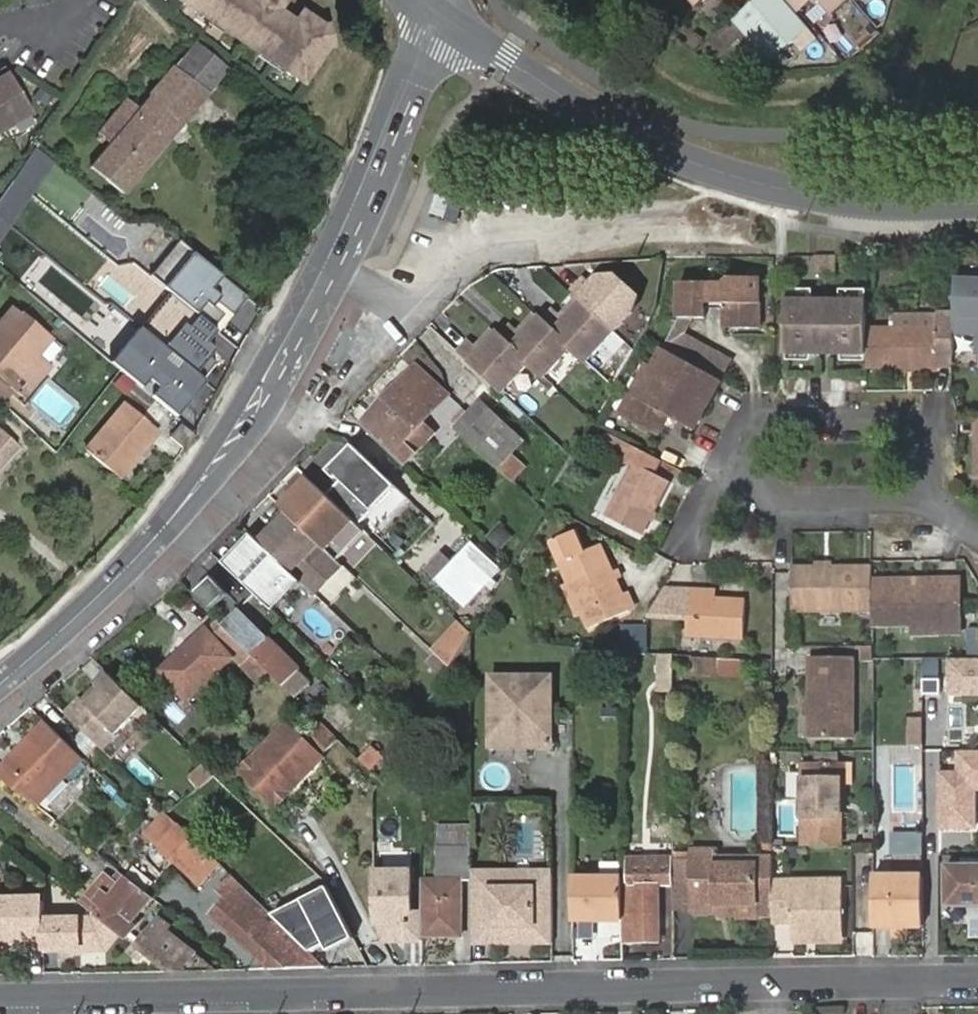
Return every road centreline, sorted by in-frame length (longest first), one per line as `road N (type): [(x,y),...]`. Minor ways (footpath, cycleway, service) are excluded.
road 1 (residential): [(895,987),(0,997)]
road 2 (residential): [(408,82),(354,223),(270,385),(216,466),(148,551),(0,682)]
road 3 (tertiary): [(977,203),(787,189),(707,168),(630,136),(505,56)]
road 4 (residential): [(714,484),(748,418),(929,426),(931,507)]
road 5 (residential): [(714,484),(781,508),(931,507)]

